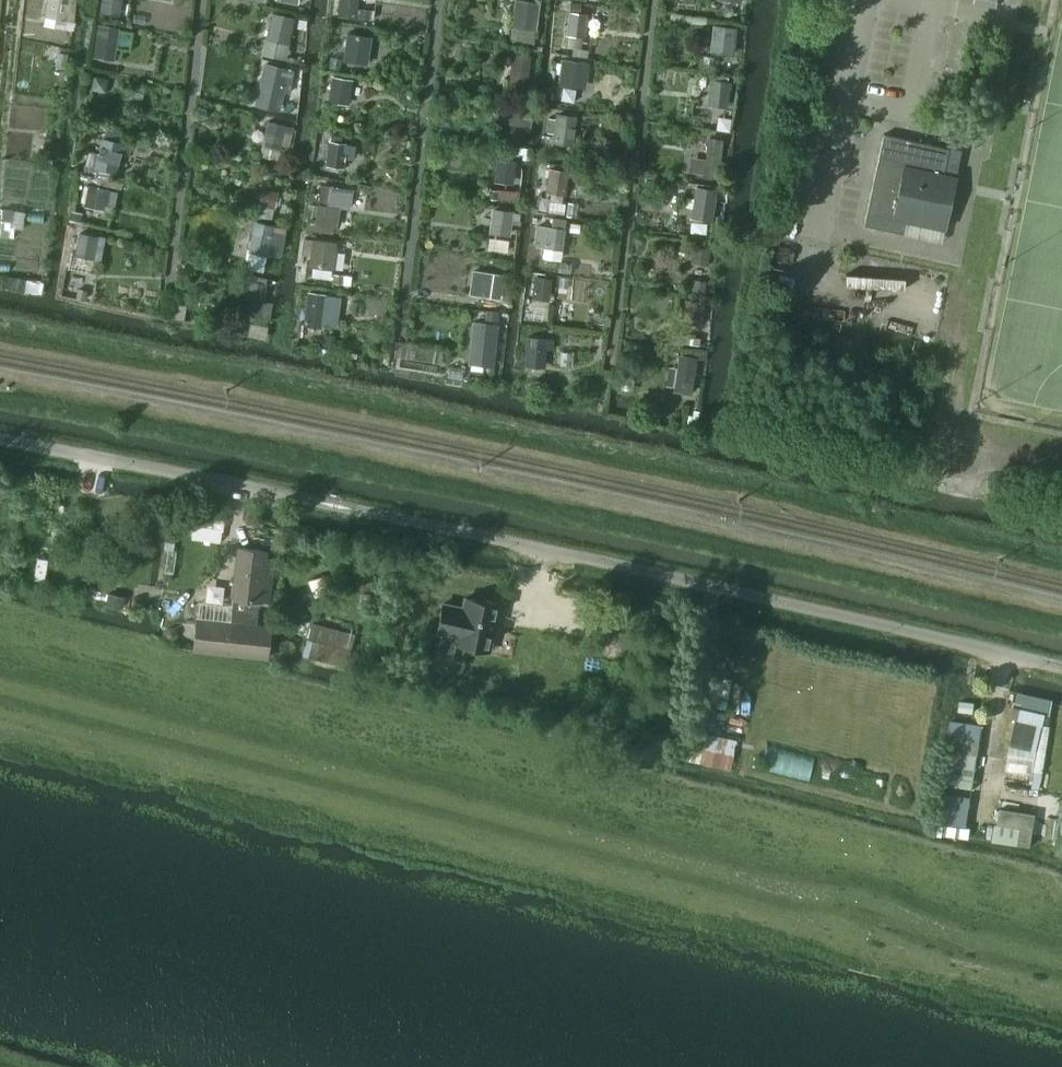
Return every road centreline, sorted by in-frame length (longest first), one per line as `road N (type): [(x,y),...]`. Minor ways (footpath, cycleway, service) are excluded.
road 1 (track): [(0,684),(783,889),(842,896),(1061,963)]
road 2 (unclassified): [(1061,667),(226,481),(0,440)]

